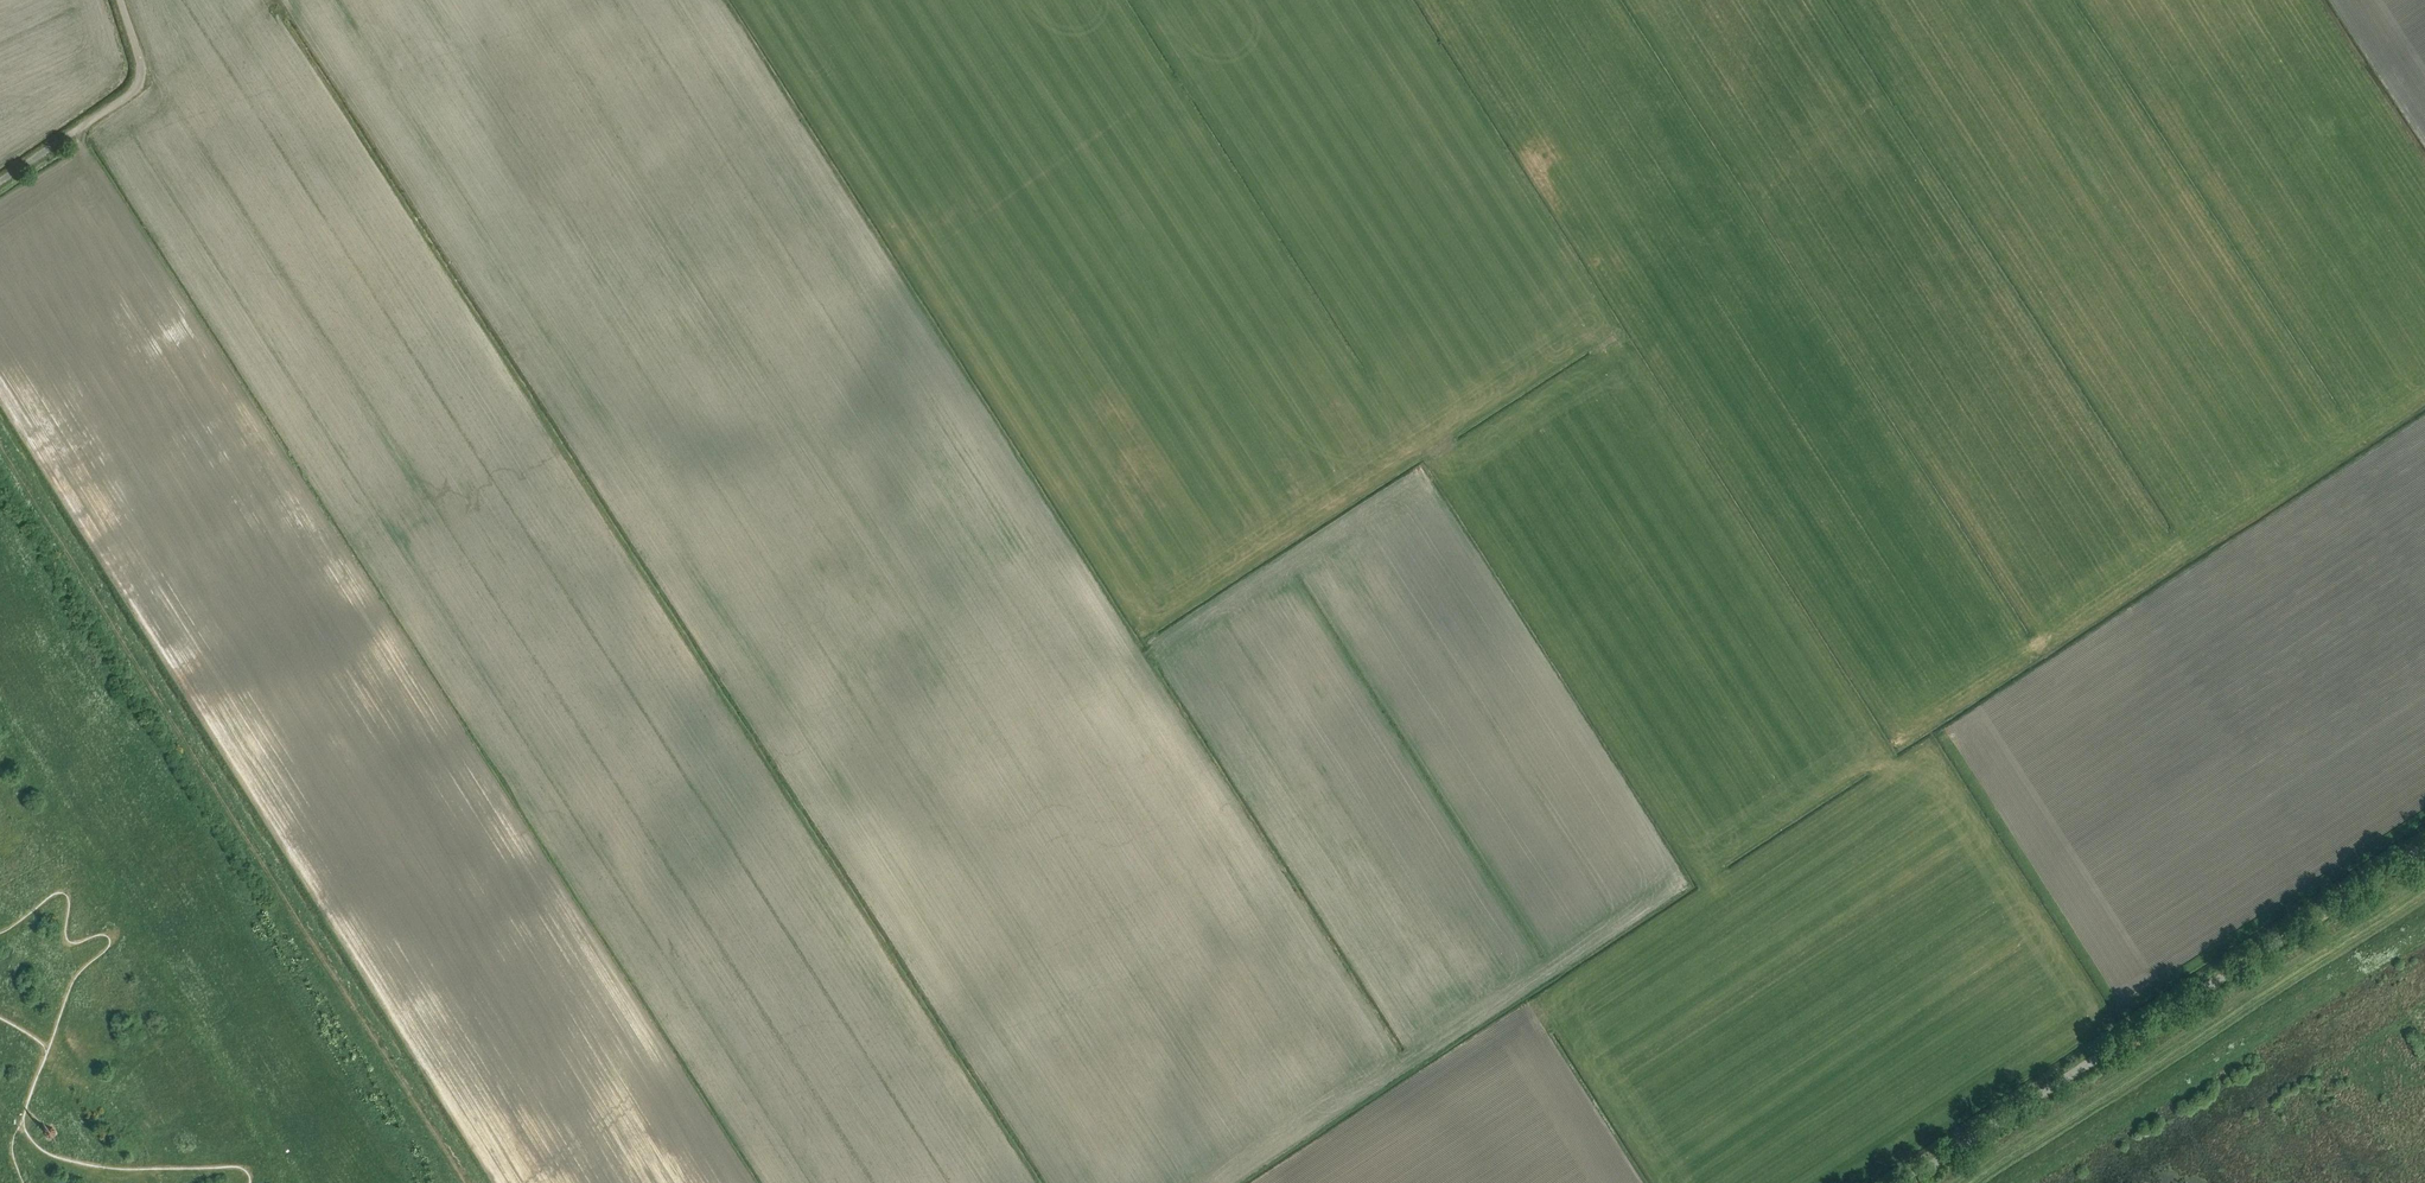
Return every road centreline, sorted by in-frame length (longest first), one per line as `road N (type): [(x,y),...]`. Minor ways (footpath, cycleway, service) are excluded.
road 1 (unclassified): [(1903,1182),(2424,846)]
road 2 (track): [(0,182),(137,87),(141,73),(119,0)]

